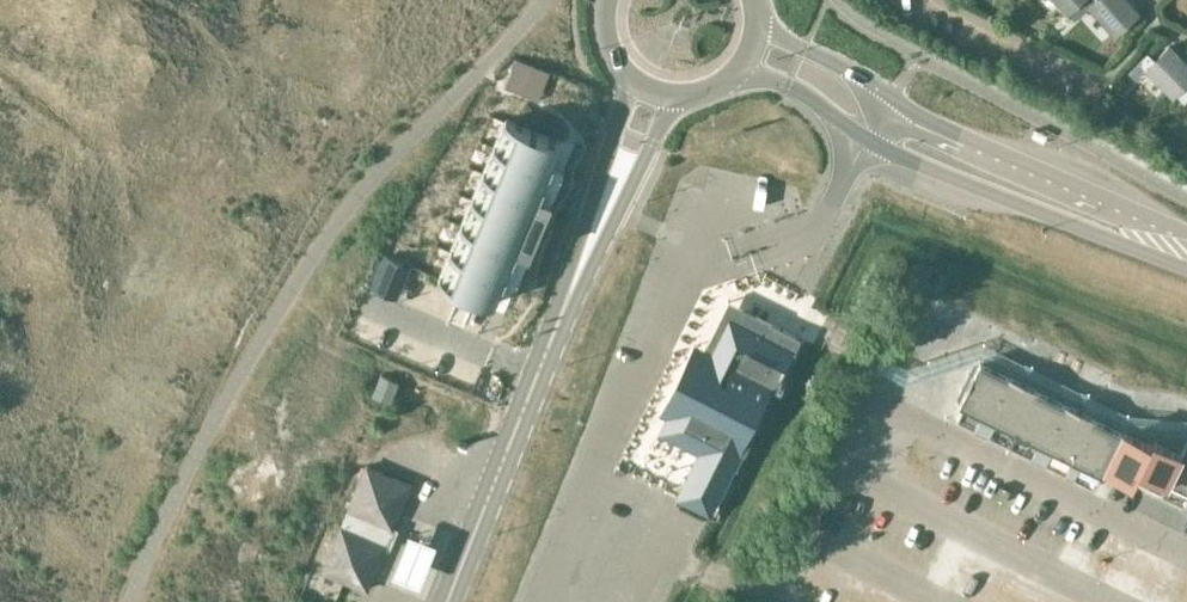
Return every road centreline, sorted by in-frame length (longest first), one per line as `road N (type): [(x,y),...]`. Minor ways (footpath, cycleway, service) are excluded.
road 1 (secondary): [(448,601),(644,88)]
road 2 (tertiary): [(738,66),(873,144),(1186,269)]
road 3 (tertiary): [(1186,233),(960,134),(755,21)]

